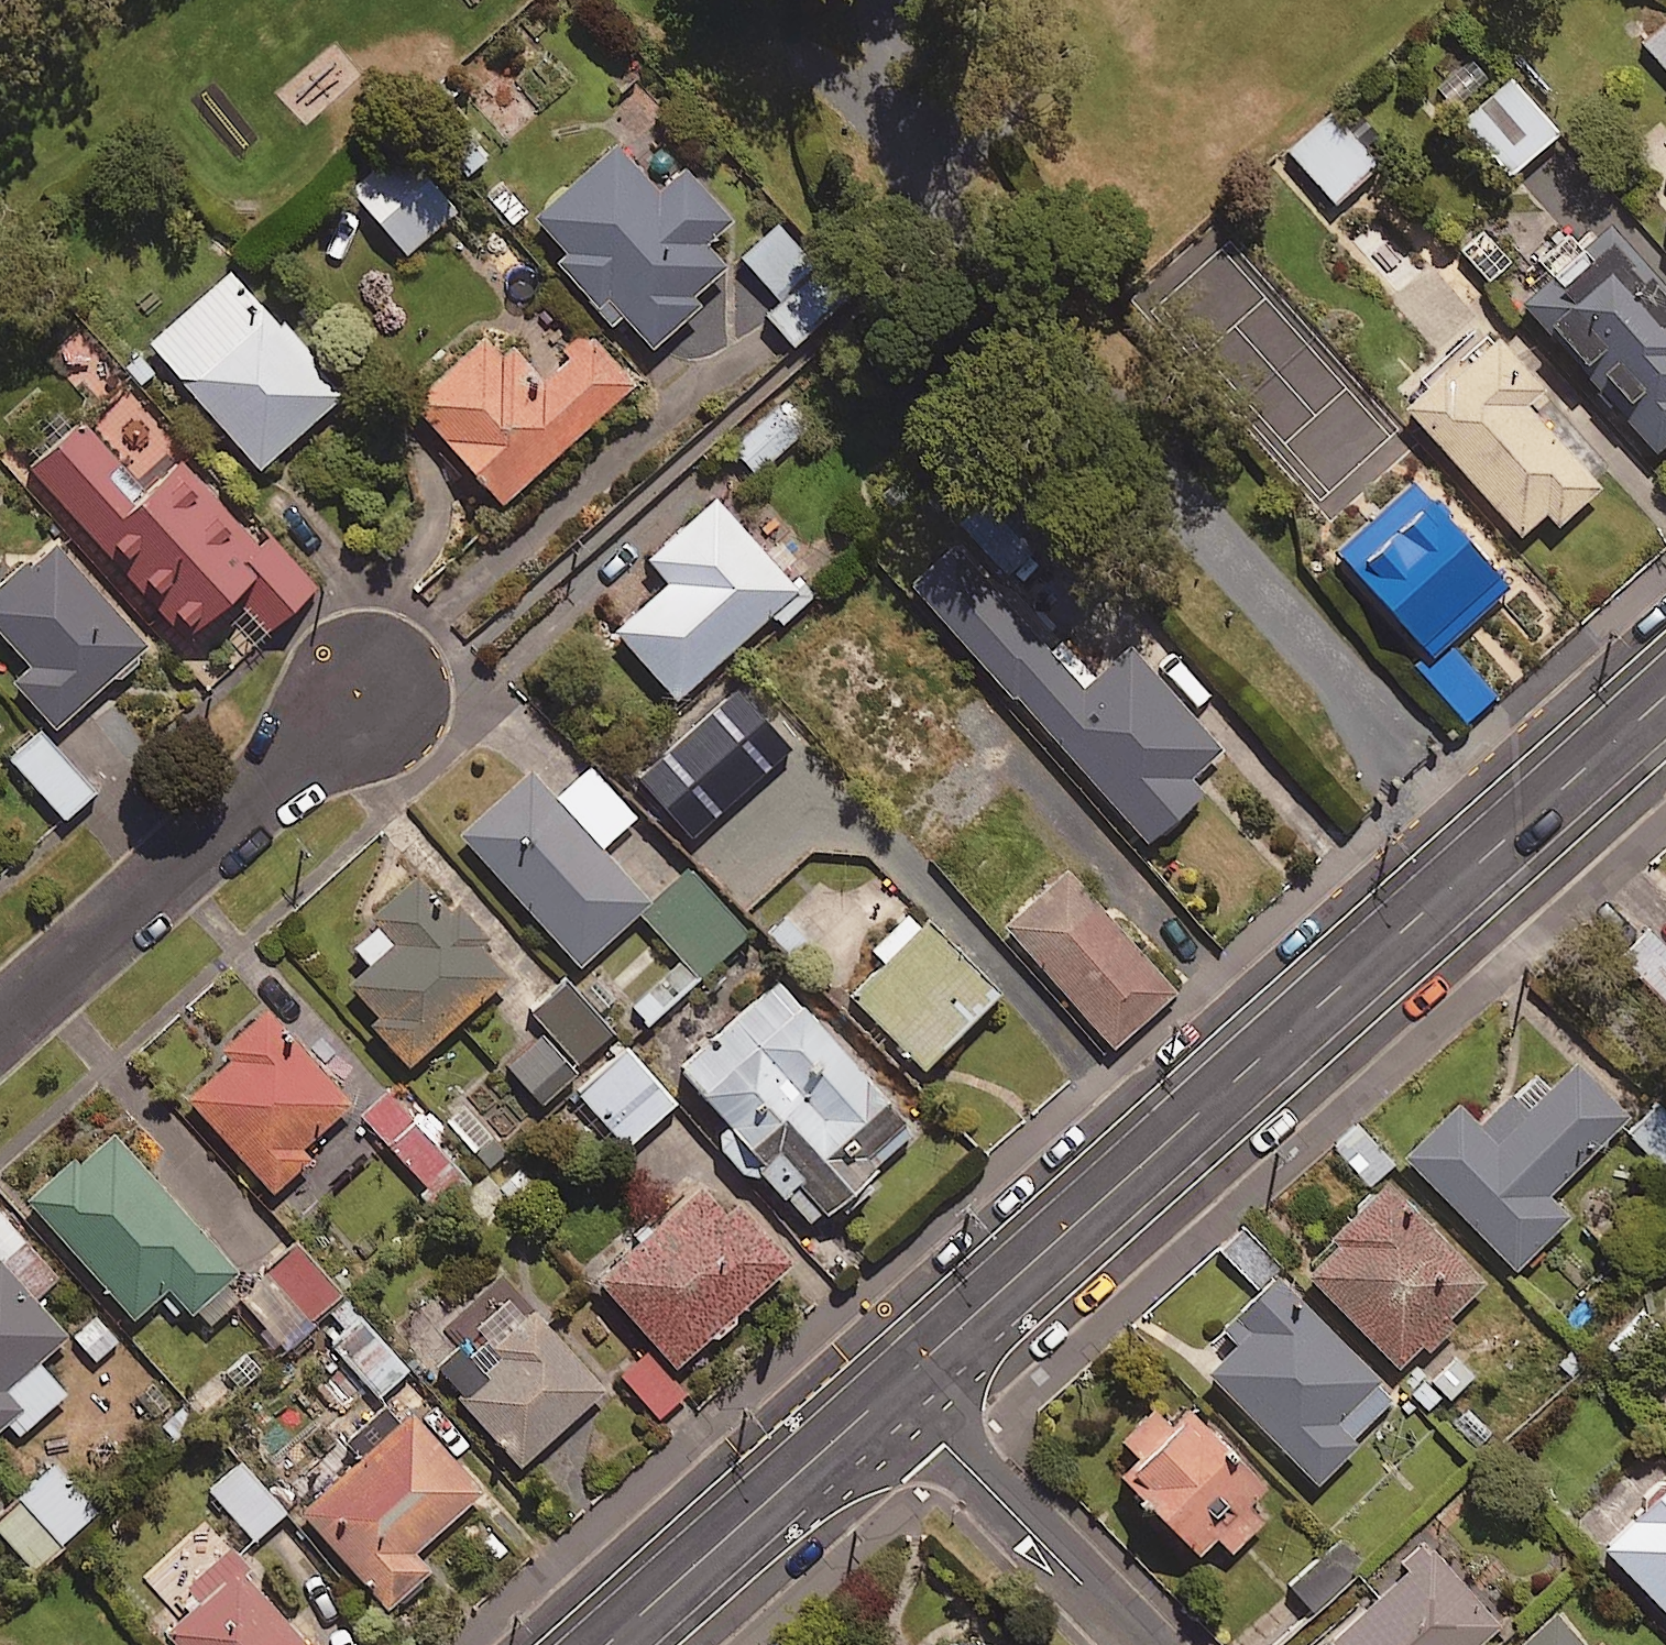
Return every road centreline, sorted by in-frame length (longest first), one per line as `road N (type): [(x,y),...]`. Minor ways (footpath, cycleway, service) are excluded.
road 1 (secondary): [(1665,693),(886,1390)]
road 2 (residential): [(0,1029),(369,698)]
road 3 (secondary): [(886,1390),(602,1644)]
road 4 (residential): [(886,1390),(1142,1644)]

